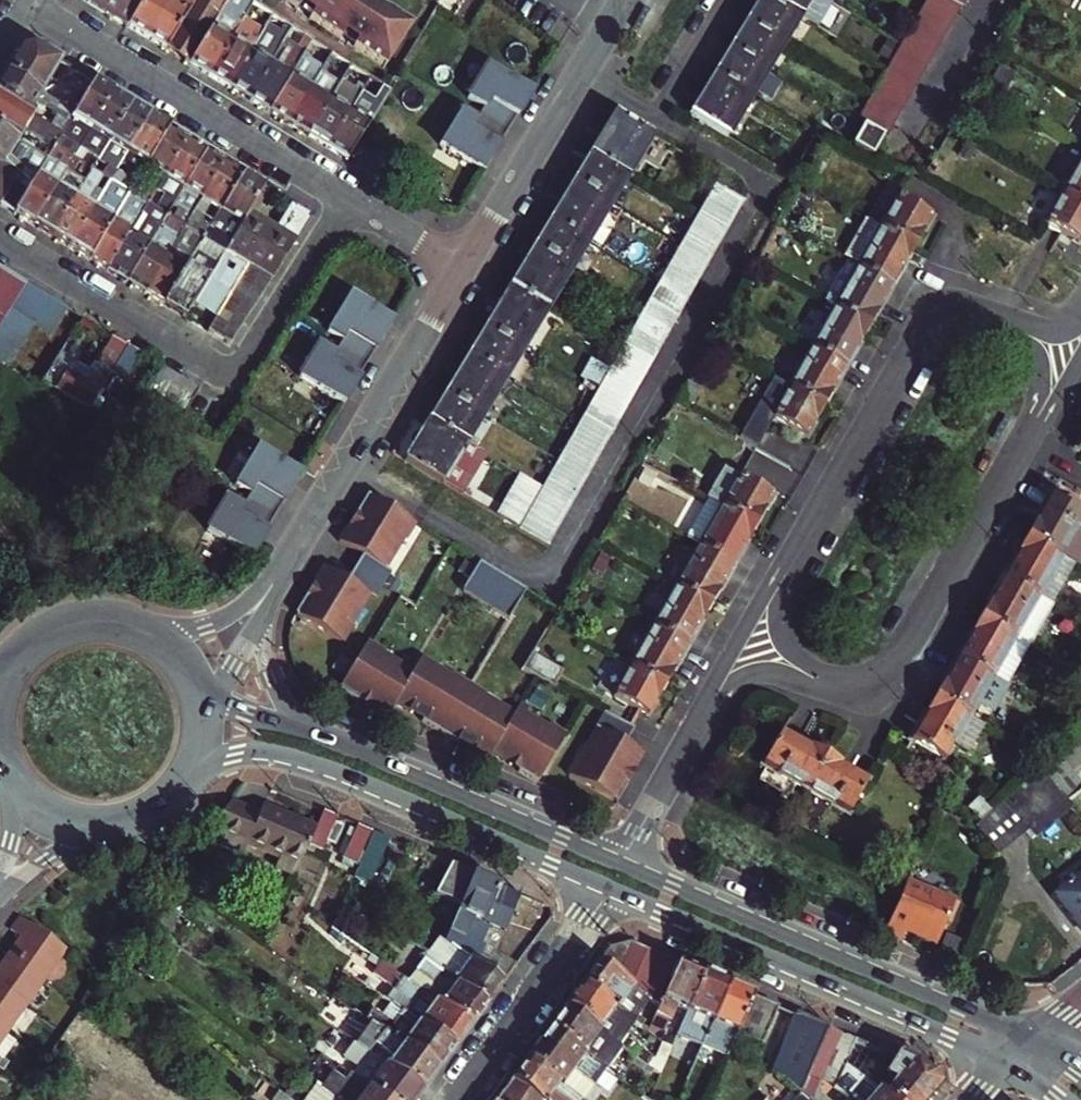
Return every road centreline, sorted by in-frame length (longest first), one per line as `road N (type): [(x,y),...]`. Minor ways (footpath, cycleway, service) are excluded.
road 1 (residential): [(1056,388),(932,318),(746,650)]
road 2 (residential): [(746,650),(861,713),(1056,388)]
road 3 (residential): [(0,235),(221,369),(244,362),(352,204)]
road 4 (secondary): [(181,786),(218,756),(273,749),(611,889)]
road 5 (secondary): [(1031,1039),(622,863)]
road 6 (secondary): [(611,889),(1006,1061)]
road 7 (residential): [(28,0),(352,204)]
road 8 (tertiary): [(464,267),(291,557)]
road 9 (secondary): [(622,863),(315,735)]
road 10 (tertiary): [(627,0),(464,267)]
road 11 (residential): [(456,1099),(611,889)]
road 12 (residential): [(746,650),(622,863)]
road 13 (tertiary): [(291,557),(223,621),(186,632),(140,627)]
road 14 (tertiary): [(0,893),(65,849),(123,823)]
road 15 (tertiary): [(315,735),(276,689),(266,613)]
road 16 (secondary): [(7,769),(56,816),(123,823)]
road 17 (secondary): [(140,627),(74,622),(18,658)]
road 18 (residential): [(352,204),(464,267)]

